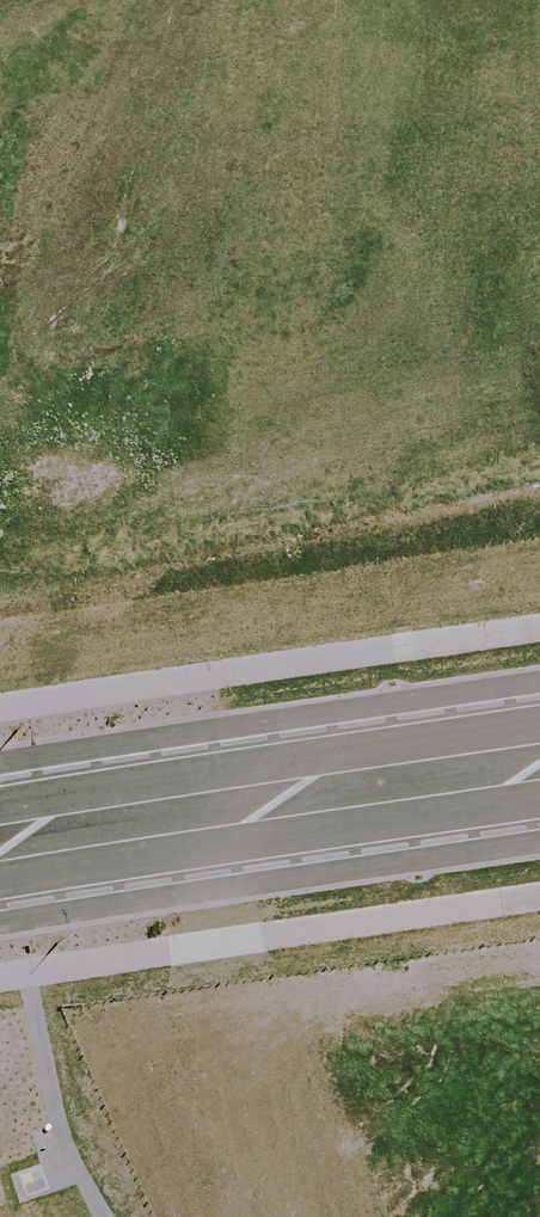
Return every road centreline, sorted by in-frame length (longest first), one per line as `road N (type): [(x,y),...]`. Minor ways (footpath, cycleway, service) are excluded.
road 1 (primary): [(57,824),(54,734),(67,654),(119,546),(202,460),(309,404),(427,385)]
road 2 (primary): [(539,1113),(453,1134),(333,1123),(223,1074),(134,994),(75,890),(57,824)]
road 3 (primary): [(408,0),(427,385)]

